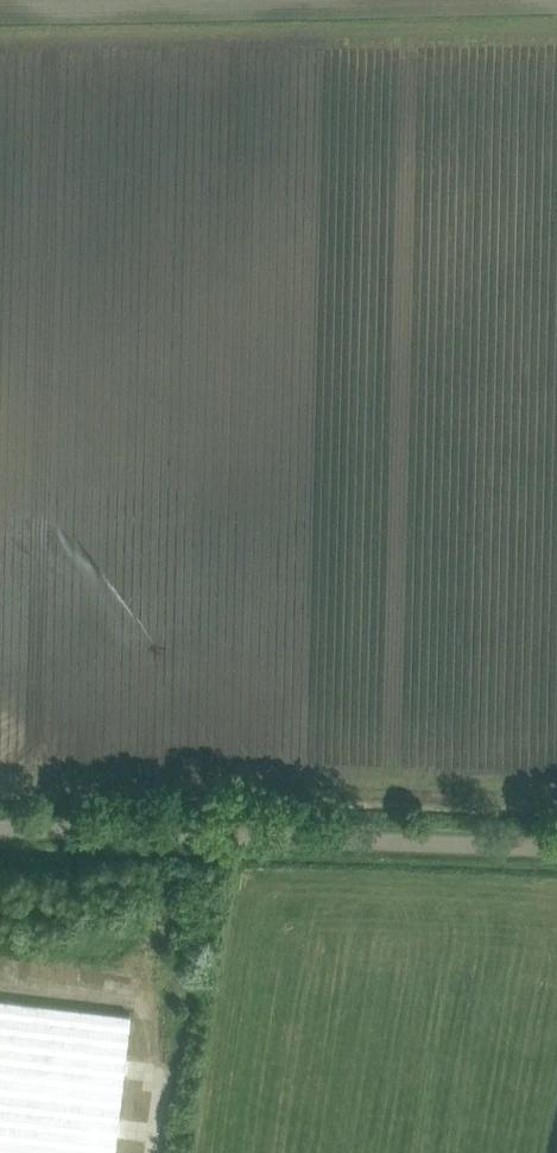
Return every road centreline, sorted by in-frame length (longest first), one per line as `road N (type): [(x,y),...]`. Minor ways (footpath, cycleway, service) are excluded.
road 1 (unclassified): [(556,842),(0,826)]

